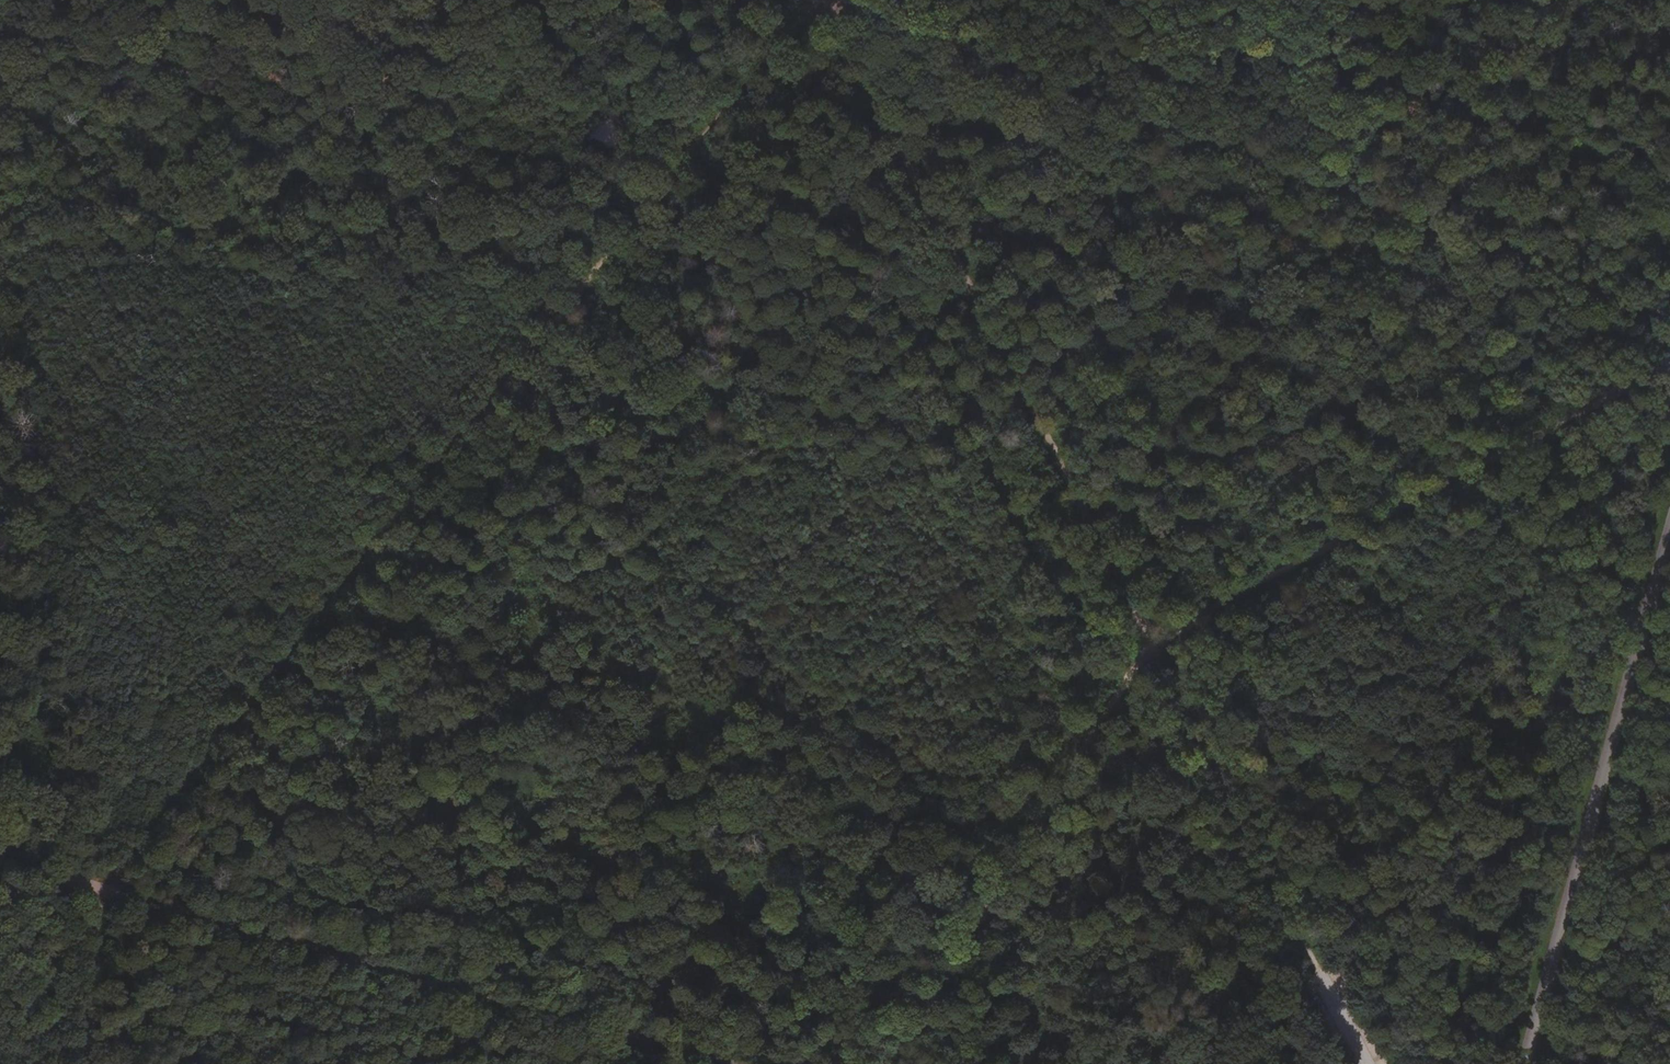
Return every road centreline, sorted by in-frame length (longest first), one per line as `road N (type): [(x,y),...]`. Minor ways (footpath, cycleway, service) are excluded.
road 1 (track): [(99,894),(824,0)]
road 2 (track): [(825,0),(1314,971)]
road 3 (track): [(1669,370),(1148,642),(893,1063)]
road 4 (track): [(732,1063),(99,894)]
road 5 (track): [(840,0),(1437,226)]
road 6 (unclassified): [(1525,1063),(1669,545)]
road 7 (track): [(0,207),(202,83),(297,0)]
road 8 (track): [(1437,226),(1669,317)]
road 9 (track): [(89,1063),(99,894)]

